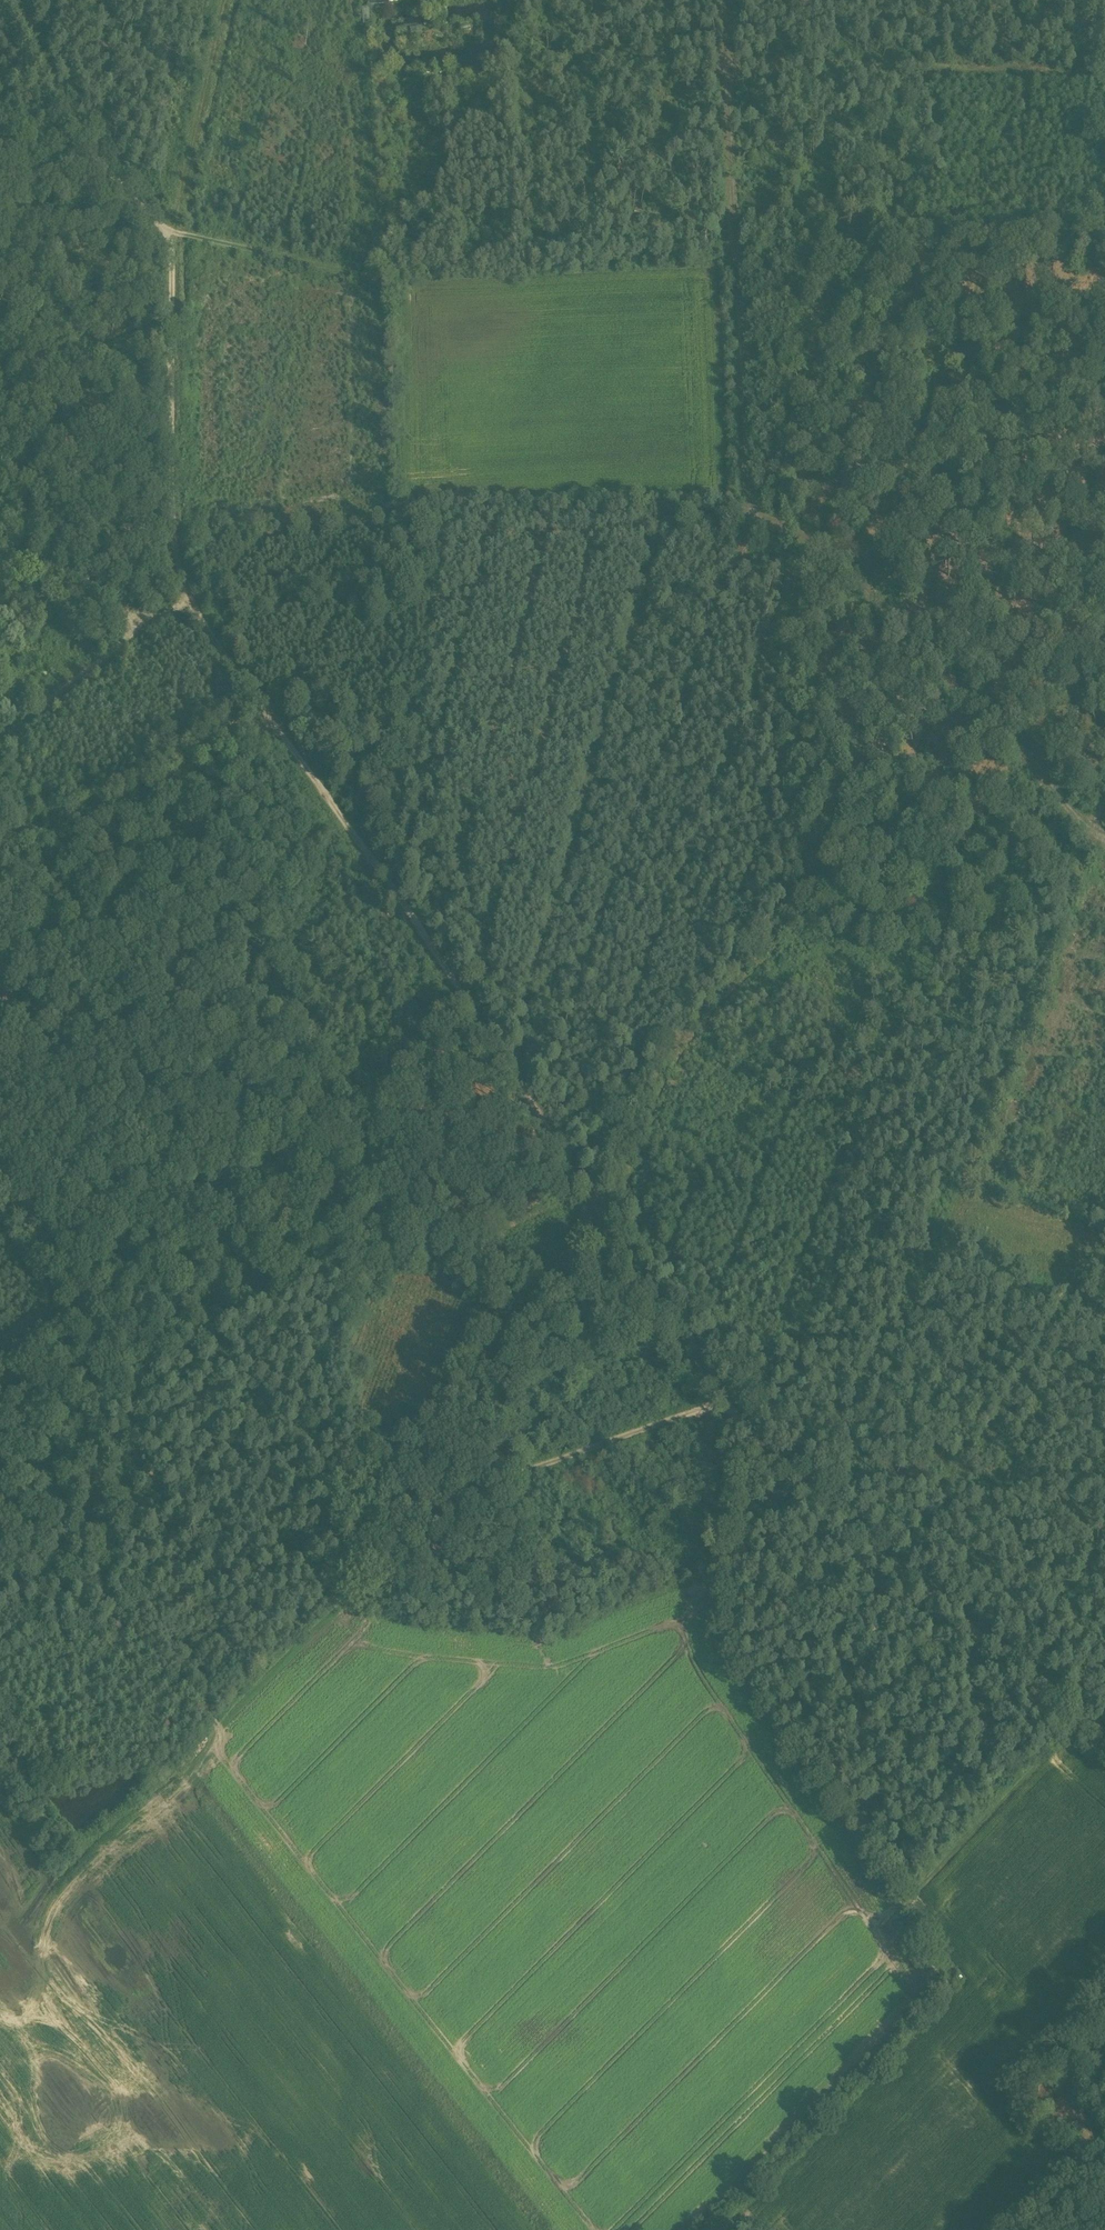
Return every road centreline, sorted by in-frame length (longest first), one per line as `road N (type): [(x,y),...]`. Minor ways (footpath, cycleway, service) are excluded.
road 1 (track): [(3,0),(72,137),(171,238),(169,507),(179,576),(728,1413)]
road 2 (track): [(724,0),(746,518),(804,537),(878,597),(1050,790),(1104,837)]
road 3 (track): [(728,1413),(0,1668)]
road 4 (track): [(728,1413),(759,1450),(1104,1738)]

